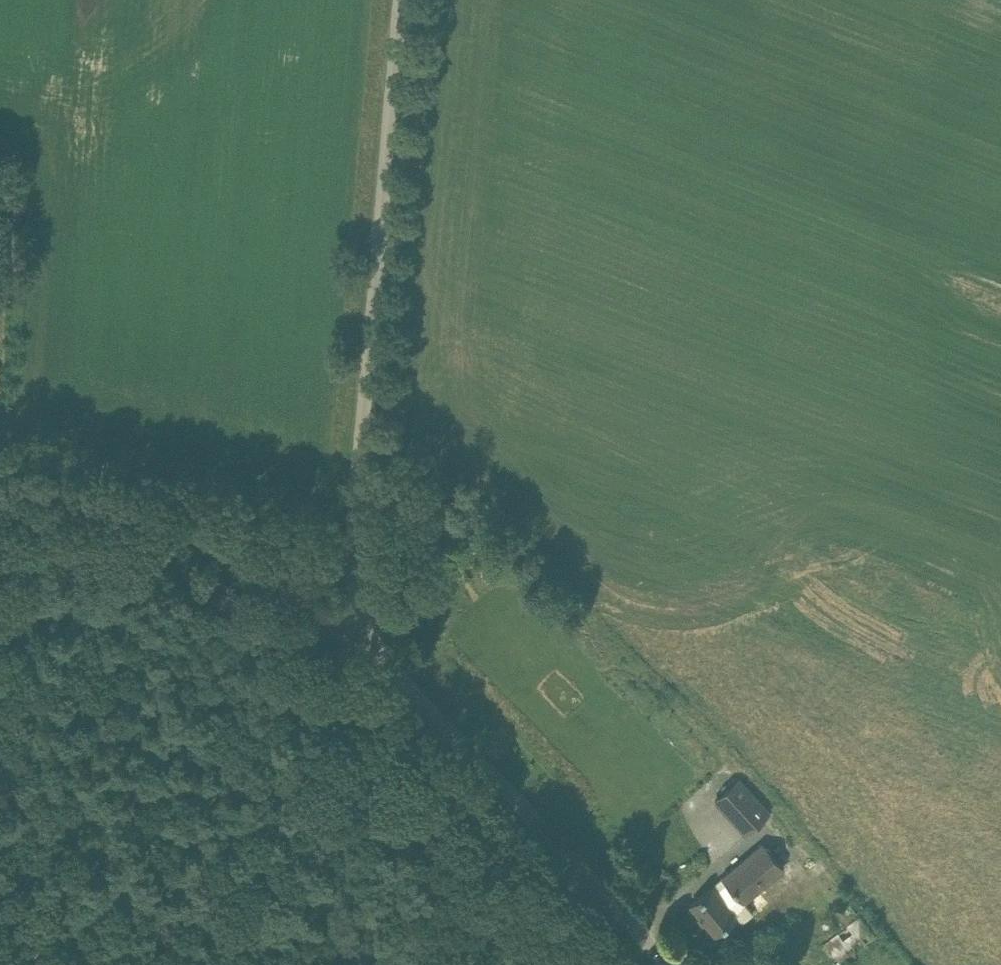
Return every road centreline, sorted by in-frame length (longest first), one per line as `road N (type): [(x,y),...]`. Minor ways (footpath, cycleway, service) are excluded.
road 1 (unclassified): [(664,964),(539,816),(351,639),(342,602),(390,0)]
road 2 (track): [(351,639),(290,587),(181,523),(118,508),(0,501)]

